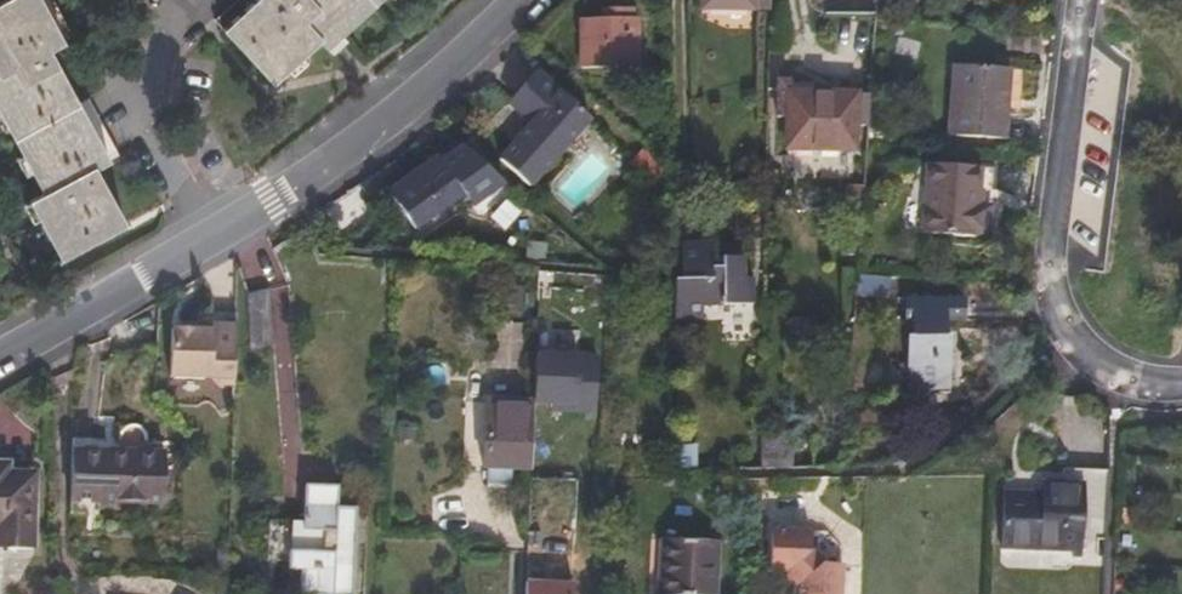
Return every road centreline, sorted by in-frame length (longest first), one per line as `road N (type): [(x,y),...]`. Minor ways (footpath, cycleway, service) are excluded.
road 1 (residential): [(1082,0),(1046,236),(1047,299),(1063,341),(1111,381),(1181,386)]
road 2 (tertiary): [(207,240),(381,127),(514,0)]
road 3 (tertiary): [(0,359),(207,240)]
road 4 (residential): [(207,240),(152,121),(163,38)]

